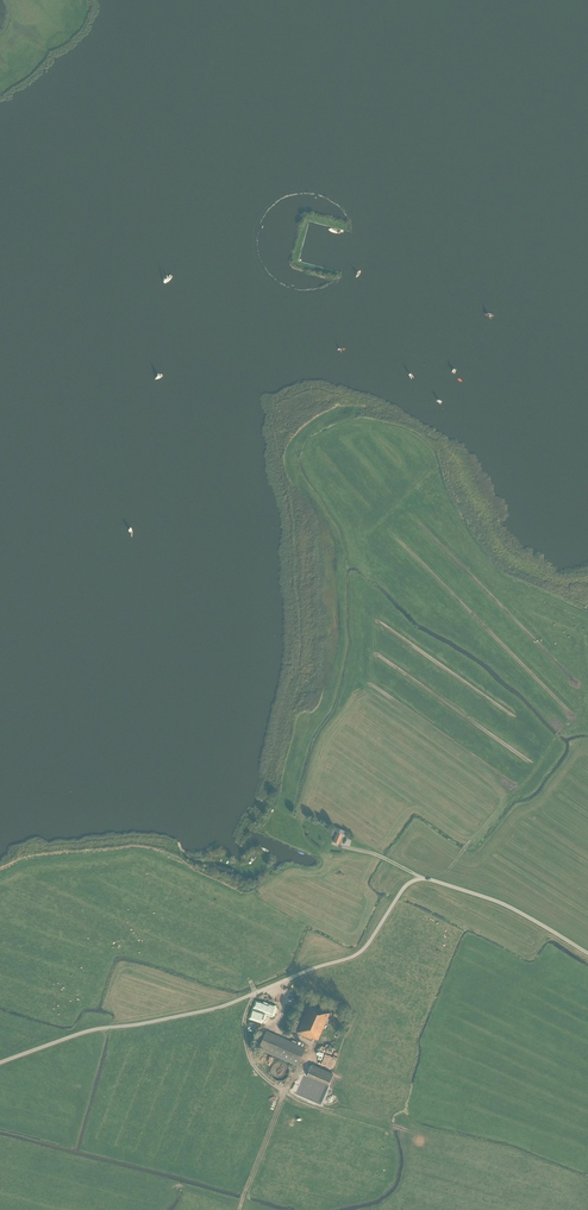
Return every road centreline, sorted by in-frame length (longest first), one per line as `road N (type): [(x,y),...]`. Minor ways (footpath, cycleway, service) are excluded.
road 1 (unclassified): [(587,953),(505,905),(419,879),(353,957),(225,1006),(87,1031),(0,1063)]
road 2 (track): [(240,1209),(312,1044)]
road 3 (track): [(253,994),(244,1028),(255,1068),(332,1111)]

